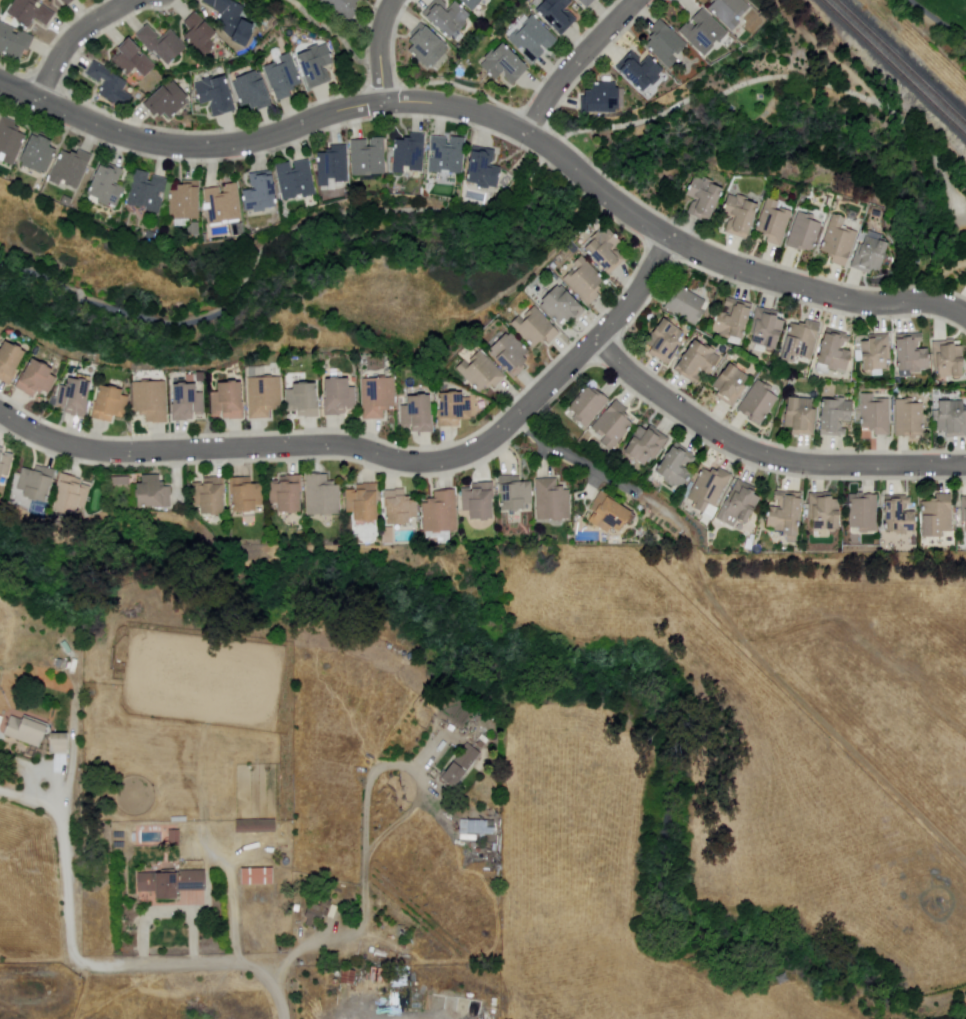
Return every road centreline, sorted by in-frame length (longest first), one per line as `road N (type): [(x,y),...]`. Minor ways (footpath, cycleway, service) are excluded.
road 1 (residential): [(0,82),(116,134),(192,149),(249,144),(375,105),(448,106),(530,135),(643,220),(704,254),(854,301),(923,301),(965,314)]
road 2 (residential): [(672,236),(622,319),(497,438),(460,458),(419,464),(328,446),(110,453),(42,436),(0,413)]
road 3 (residential): [(600,340),(649,387),(768,456),(819,465),(965,465)]
road 4 (residential): [(530,135),(556,89),(644,0)]
road 5 (track): [(605,192),(522,281),(480,306)]
road 6 (residential): [(41,101),(78,38),(138,0)]

